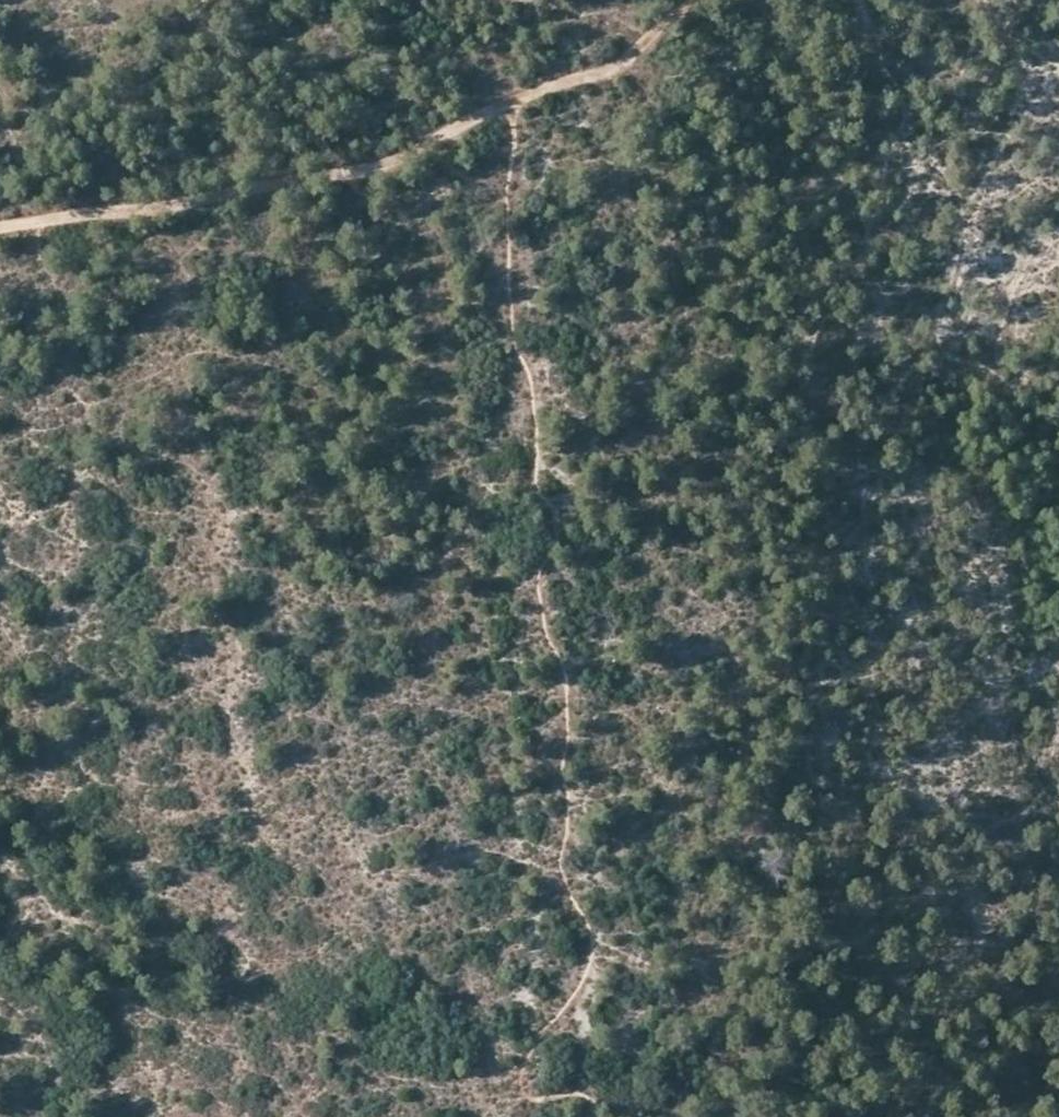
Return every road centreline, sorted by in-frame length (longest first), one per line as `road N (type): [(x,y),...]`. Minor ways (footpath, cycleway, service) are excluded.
road 1 (track): [(0,229),(375,169),(539,92),(613,73),(693,0)]

